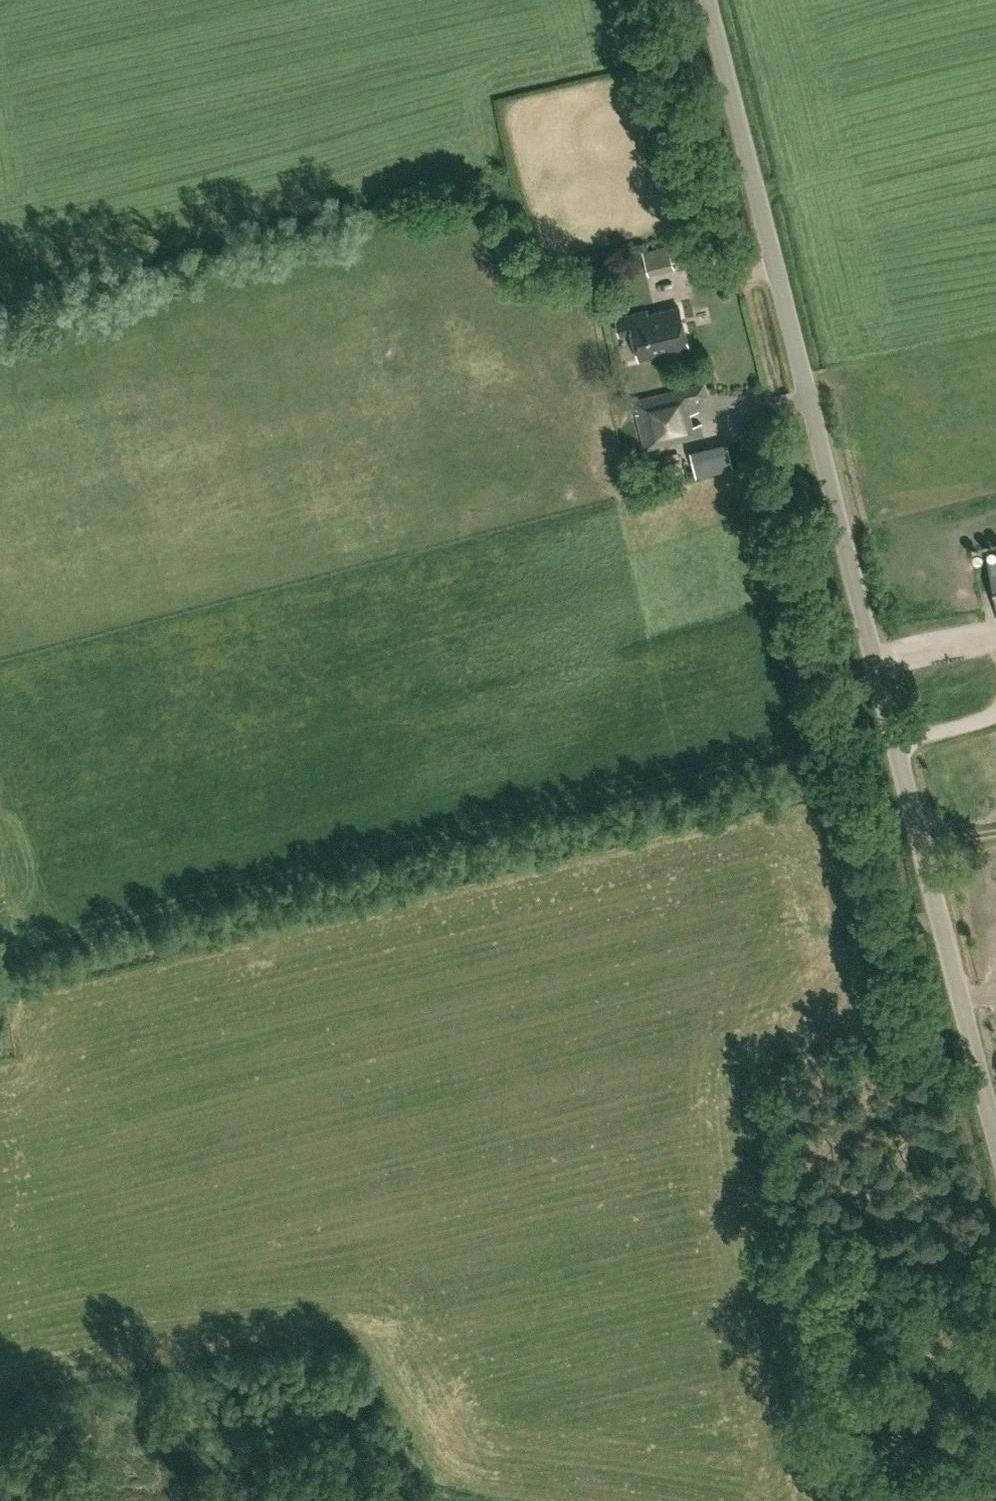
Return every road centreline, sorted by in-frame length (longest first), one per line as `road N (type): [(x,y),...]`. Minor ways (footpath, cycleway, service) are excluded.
road 1 (unclassified): [(995,1122),(703,0)]

